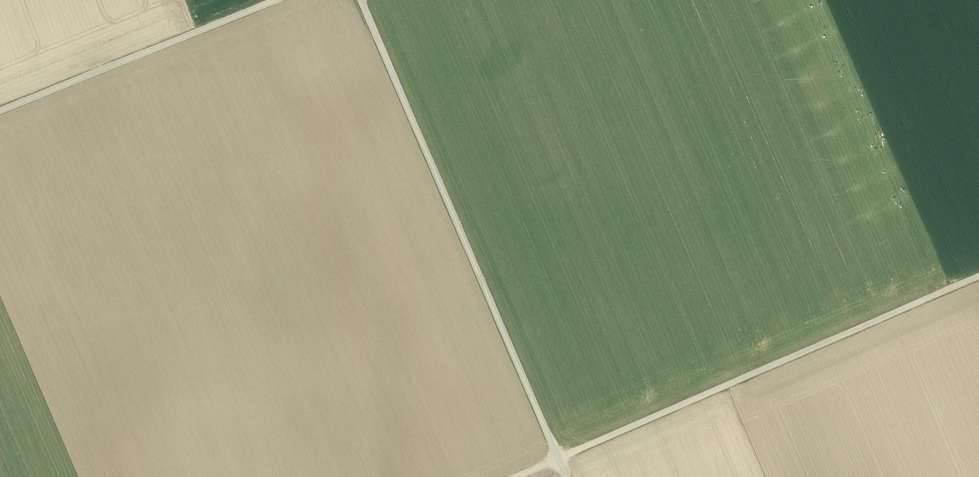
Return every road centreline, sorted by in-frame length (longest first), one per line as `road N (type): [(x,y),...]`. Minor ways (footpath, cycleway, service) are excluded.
road 1 (track): [(359,0),(557,458)]
road 2 (track): [(557,458),(978,276)]
road 3 (track): [(0,111),(278,0)]

